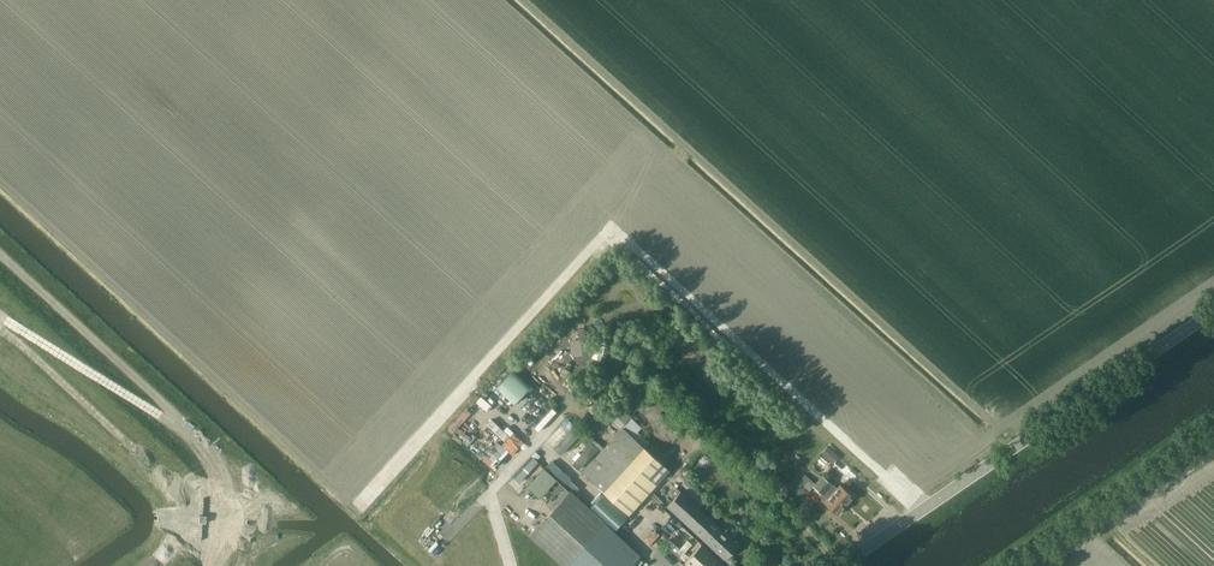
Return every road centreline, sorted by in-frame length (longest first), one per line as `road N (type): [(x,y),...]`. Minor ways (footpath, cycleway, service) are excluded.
road 1 (track): [(923,509),(613,226),(349,515)]
road 2 (tertiary): [(840,565),(1213,311)]
road 3 (secondary): [(1021,565),(1213,434)]

